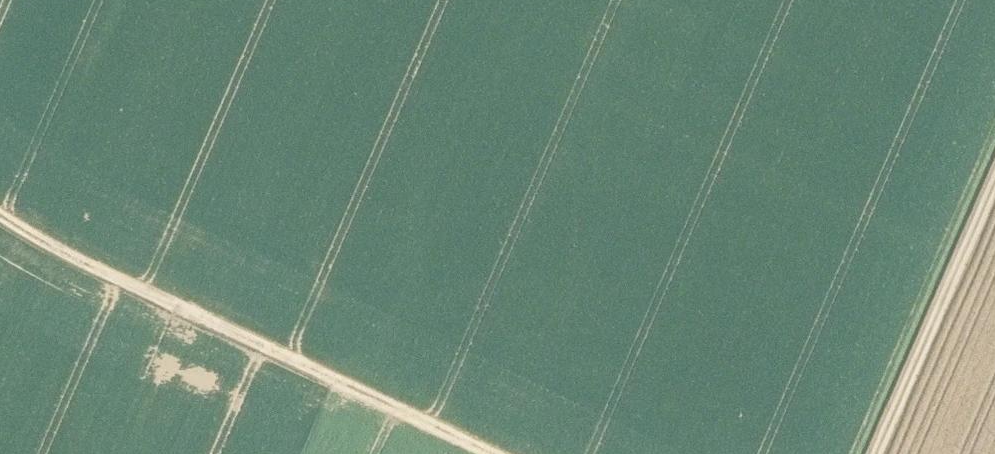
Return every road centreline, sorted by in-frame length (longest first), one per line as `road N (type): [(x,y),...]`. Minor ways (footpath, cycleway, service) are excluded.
road 1 (track): [(874,453),(994,179)]

